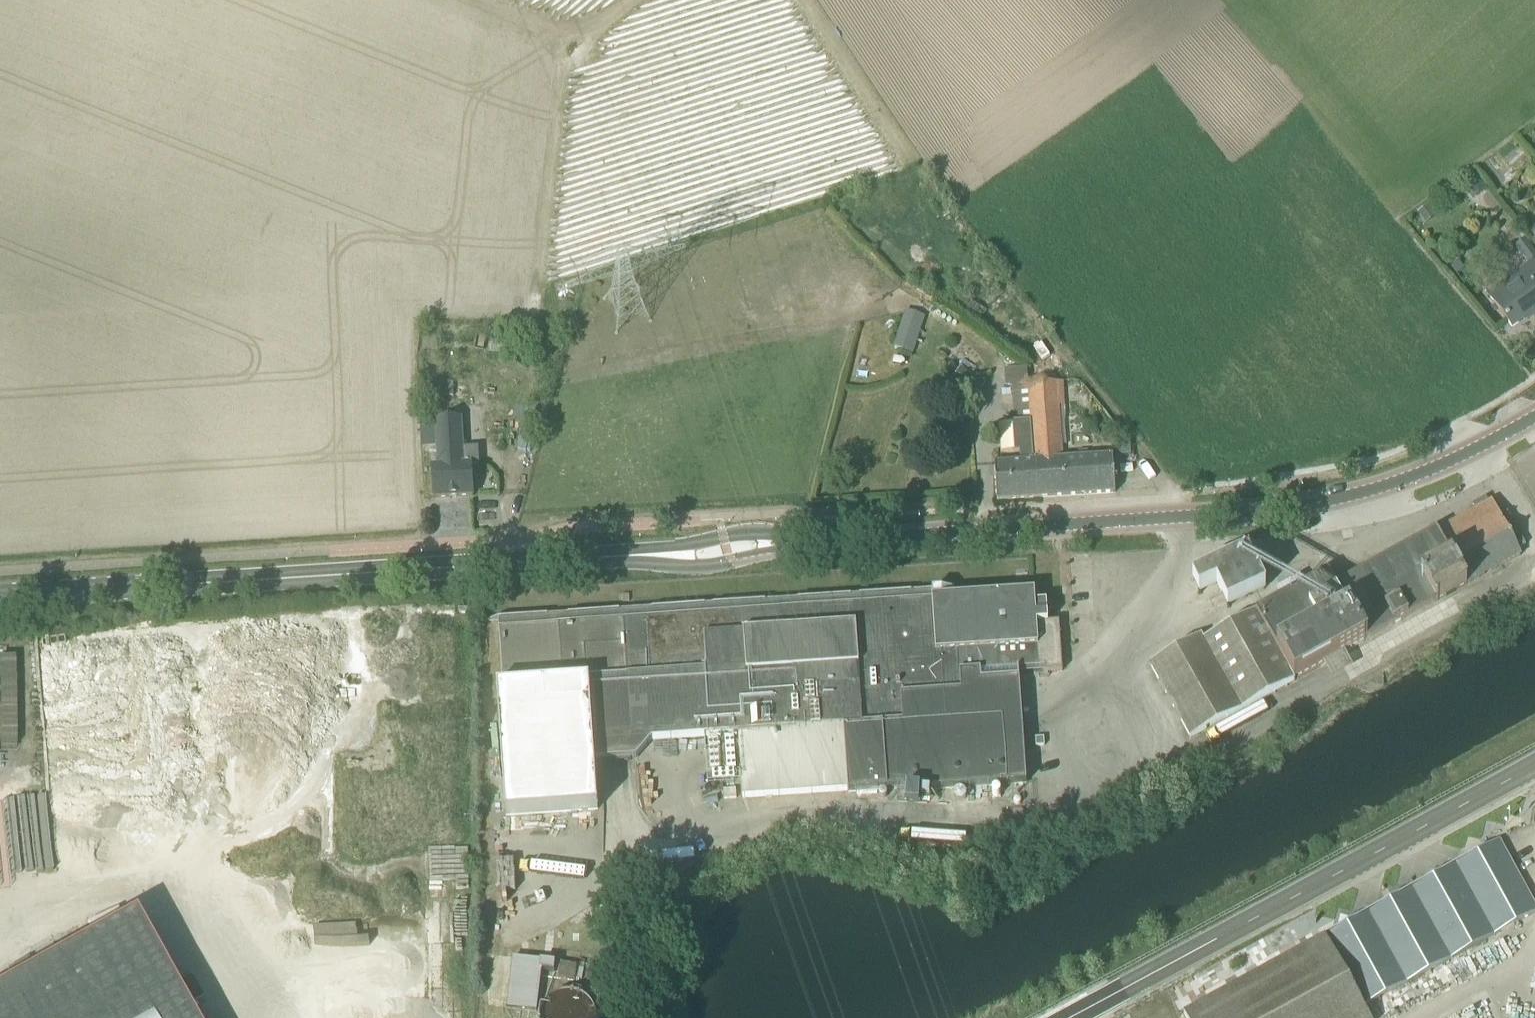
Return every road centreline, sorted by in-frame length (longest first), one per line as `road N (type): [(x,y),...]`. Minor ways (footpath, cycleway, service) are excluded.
road 1 (secondary): [(0,599),(1236,511),(1345,488),(1450,447),(1534,395)]
road 2 (primary): [(1065,1017),(1534,760)]

